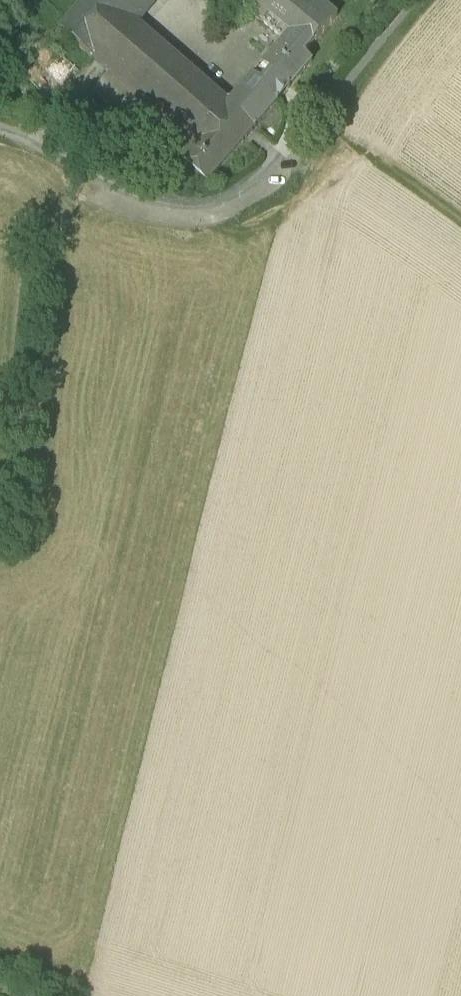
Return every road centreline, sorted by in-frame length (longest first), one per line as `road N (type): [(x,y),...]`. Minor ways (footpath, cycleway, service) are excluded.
road 1 (unclassified): [(0,135),(42,146),(189,218),(255,196),(318,120)]
road 2 (track): [(318,120),(460,225)]

